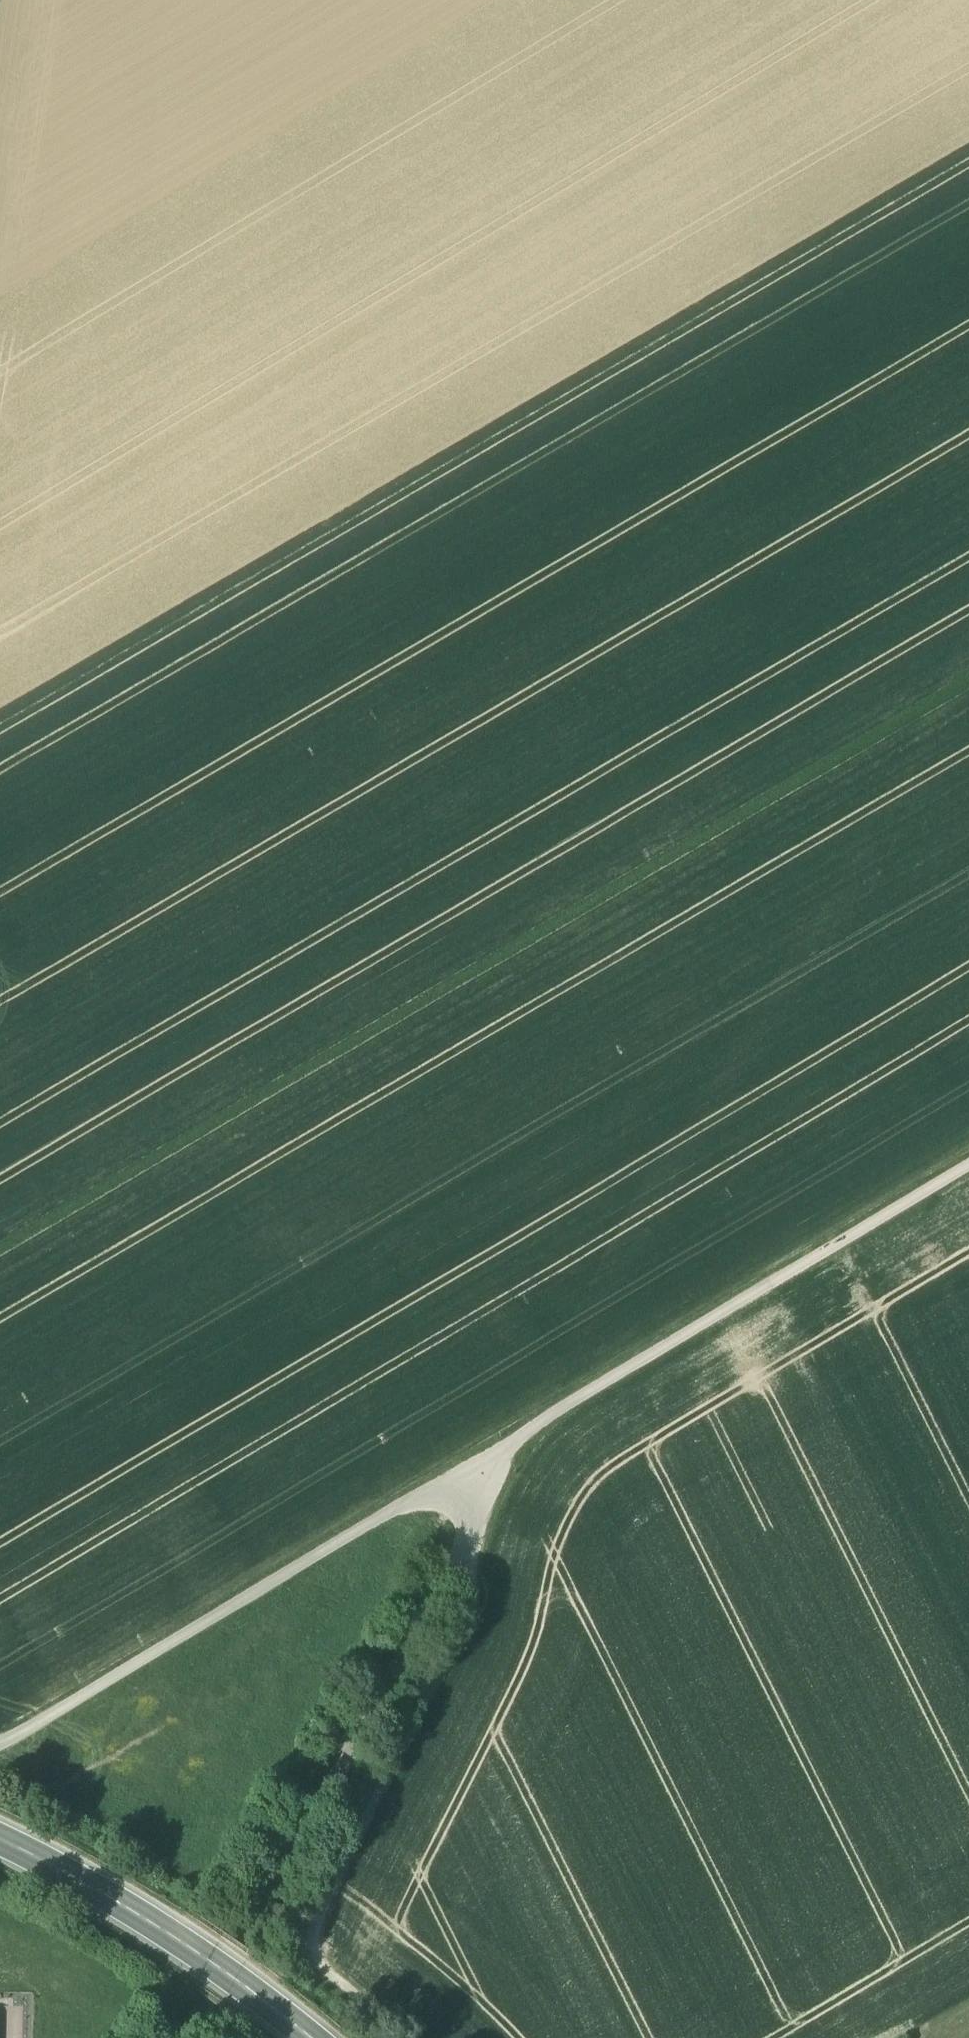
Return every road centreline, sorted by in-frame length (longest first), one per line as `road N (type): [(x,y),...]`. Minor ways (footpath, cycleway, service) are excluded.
road 1 (track): [(968,1191),(470,1488)]
road 2 (secondary): [(0,1844),(171,1937),(309,2037)]

